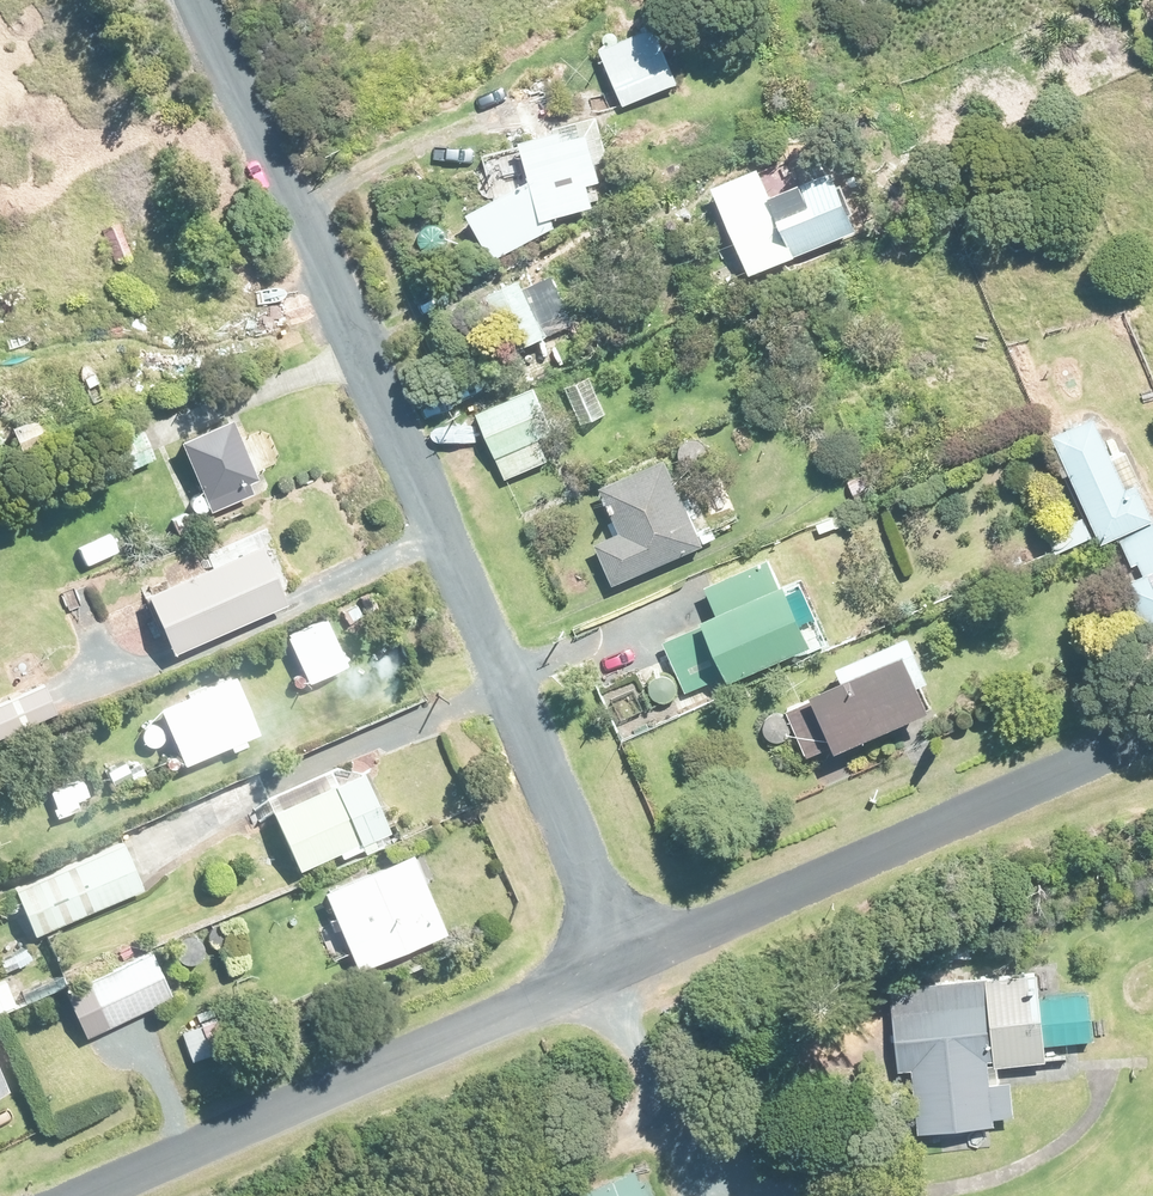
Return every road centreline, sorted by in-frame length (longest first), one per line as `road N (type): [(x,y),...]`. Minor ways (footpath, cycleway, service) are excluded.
road 1 (residential): [(196,0),(621,957)]
road 2 (unclassified): [(621,957),(76,1195)]
road 3 (unclassified): [(1152,723),(621,957)]

